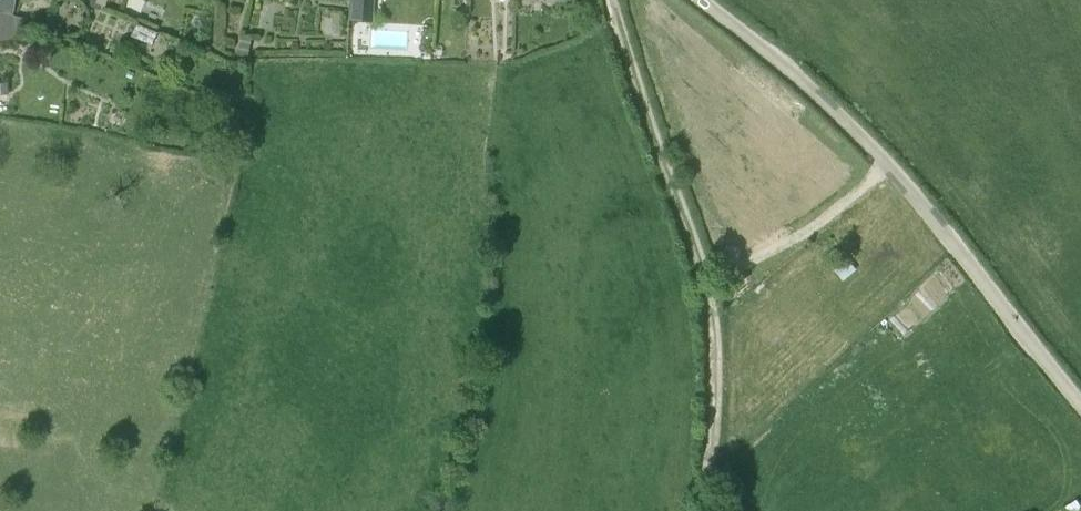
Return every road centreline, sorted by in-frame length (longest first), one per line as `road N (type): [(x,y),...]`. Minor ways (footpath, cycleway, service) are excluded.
road 1 (unclassified): [(1080,402),(882,158),(703,0)]
road 2 (track): [(614,0),(711,298),(717,379),(706,510)]

